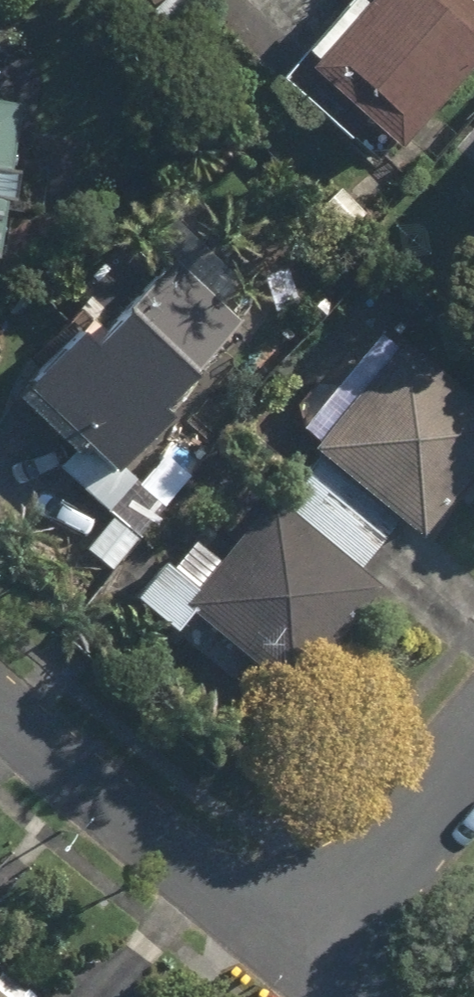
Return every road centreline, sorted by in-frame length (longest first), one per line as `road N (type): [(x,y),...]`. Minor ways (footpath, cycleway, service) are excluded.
road 1 (residential): [(306,945),(88,787),(0,701)]
road 2 (residential): [(306,945),(473,748)]

